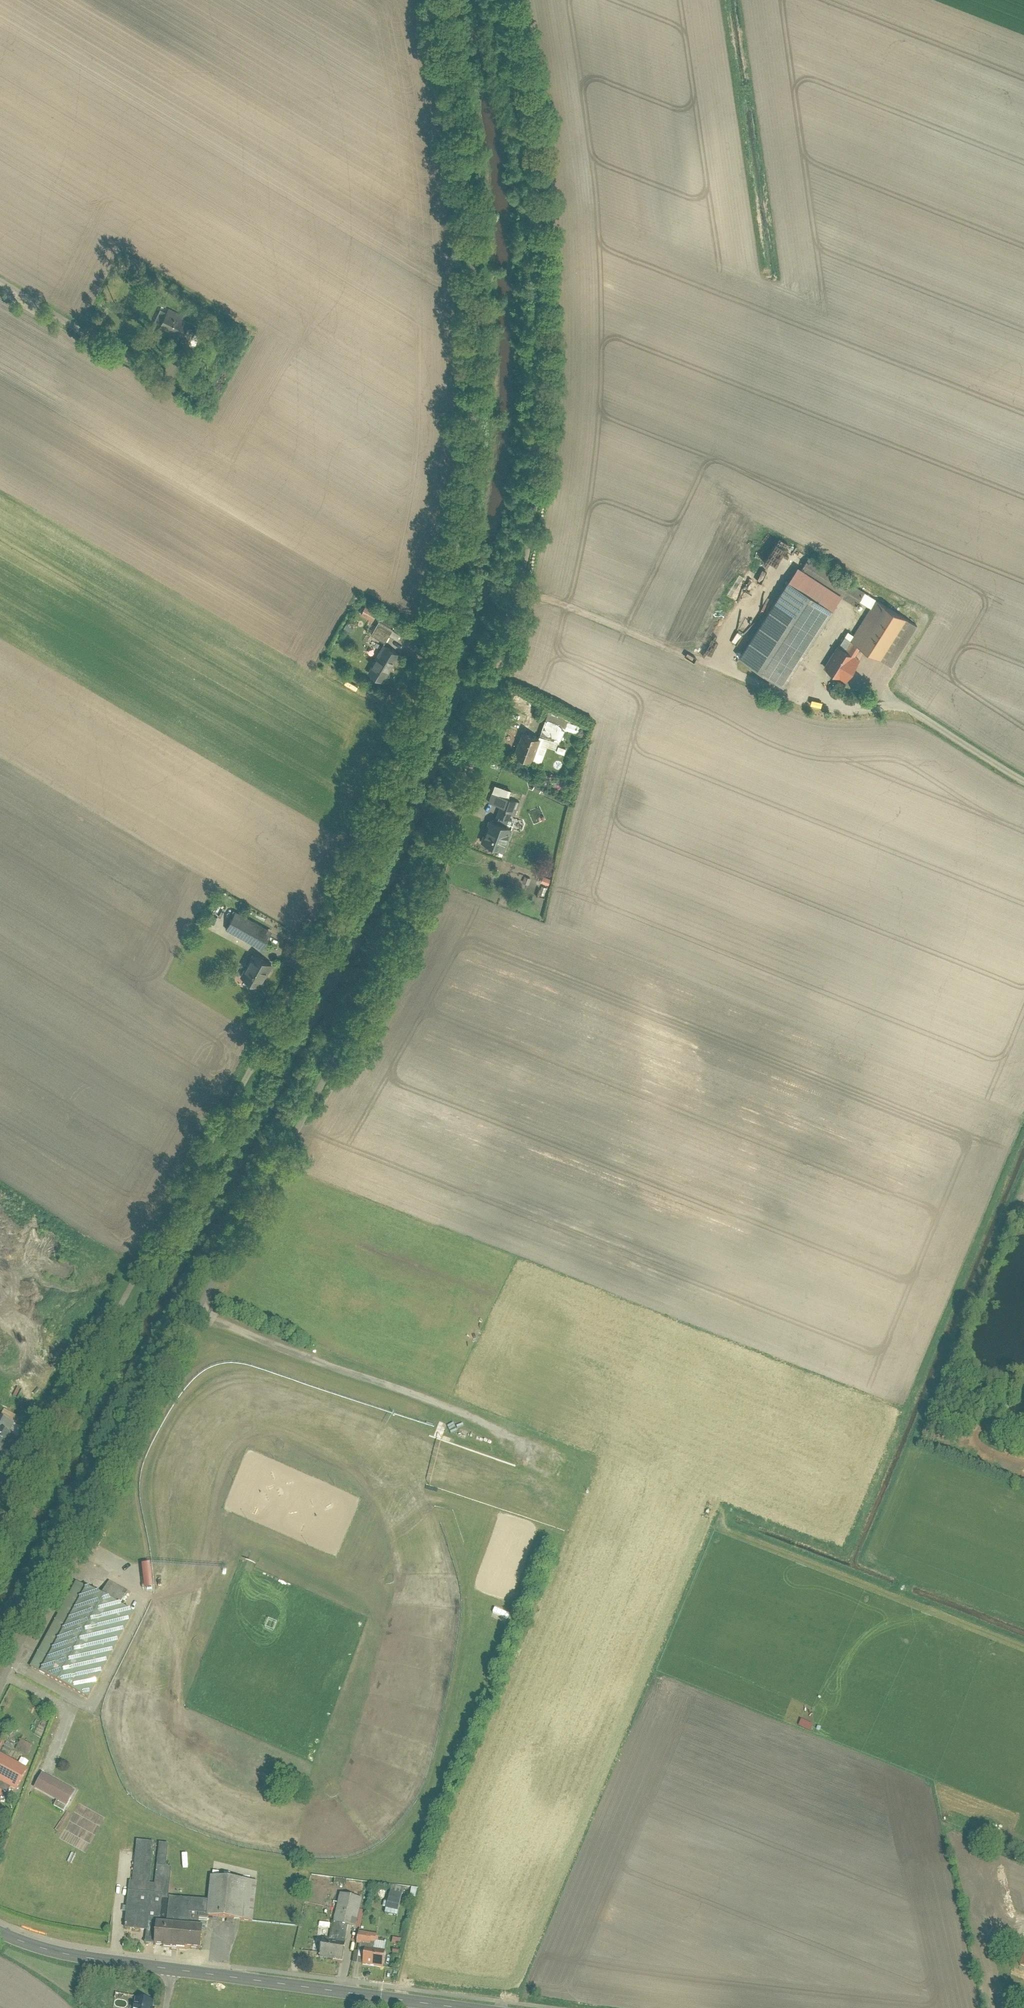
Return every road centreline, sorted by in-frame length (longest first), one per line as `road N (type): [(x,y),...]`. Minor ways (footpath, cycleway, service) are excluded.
road 1 (unclassified): [(0,1688),(442,806),(490,659),(519,541),(536,330),(523,151),(497,0)]
road 2 (unclassified): [(0,1532),(319,906),(414,698),(461,485),(468,344),(466,226),(436,0)]
road 3 (track): [(493,1422),(190,1311)]
road 4 (track): [(697,656),(511,580)]
road 5 (tertiary): [(163,1965),(348,1990)]
road 6 (tertiary): [(0,1930),(56,1950),(163,1965)]
road 7 (tertiary): [(348,1990),(485,2007)]

